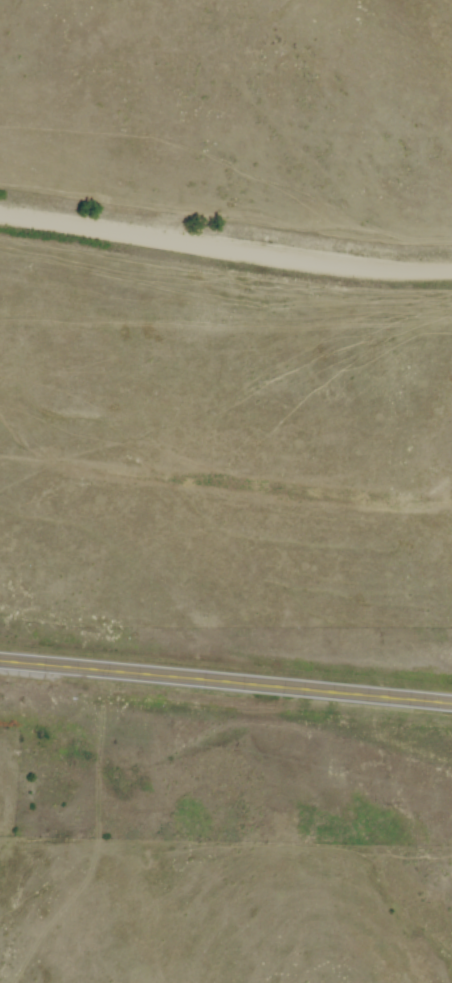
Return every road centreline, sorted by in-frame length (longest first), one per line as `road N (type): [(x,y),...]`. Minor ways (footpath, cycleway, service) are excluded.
road 1 (residential): [(451,271),(217,251),(0,216)]
road 2 (primary): [(0,661),(451,705)]

